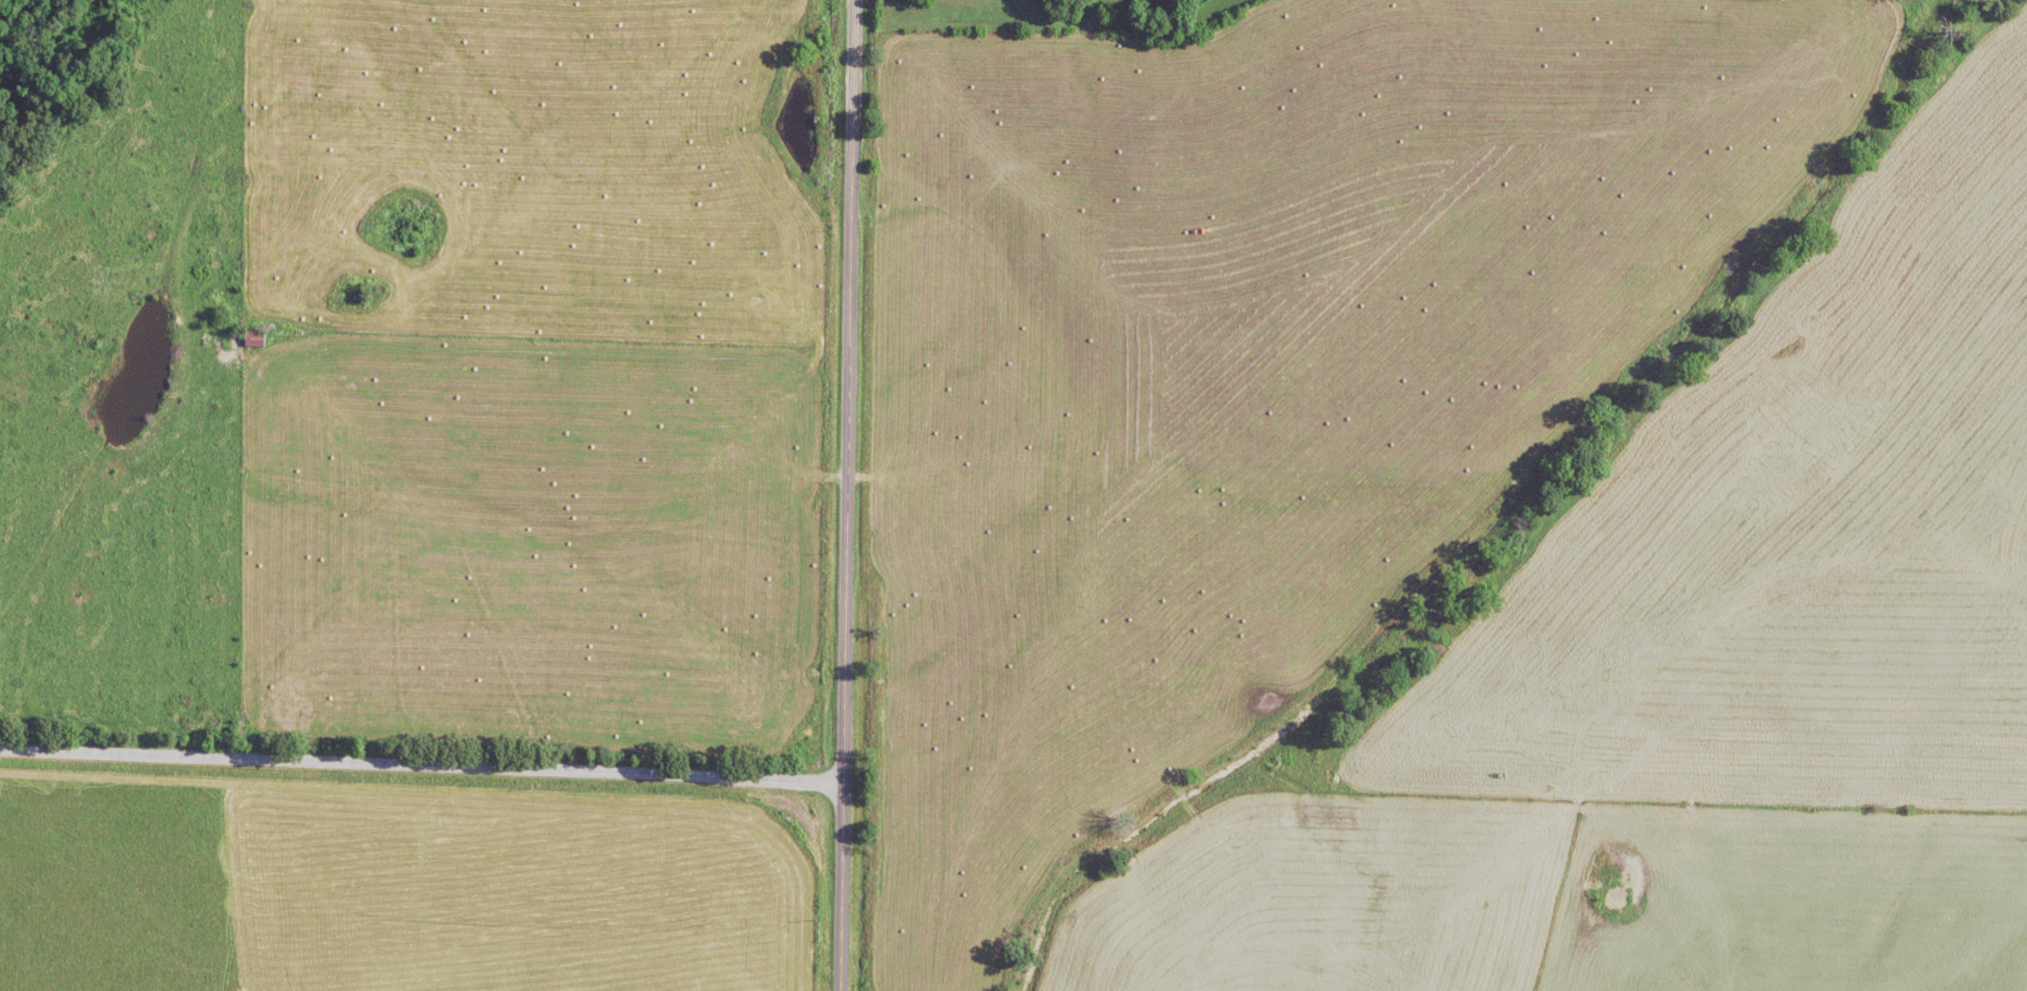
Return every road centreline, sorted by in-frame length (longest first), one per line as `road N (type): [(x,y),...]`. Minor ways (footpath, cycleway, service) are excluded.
road 1 (secondary): [(840,990),(854,0)]
road 2 (residential): [(0,754),(843,789)]

